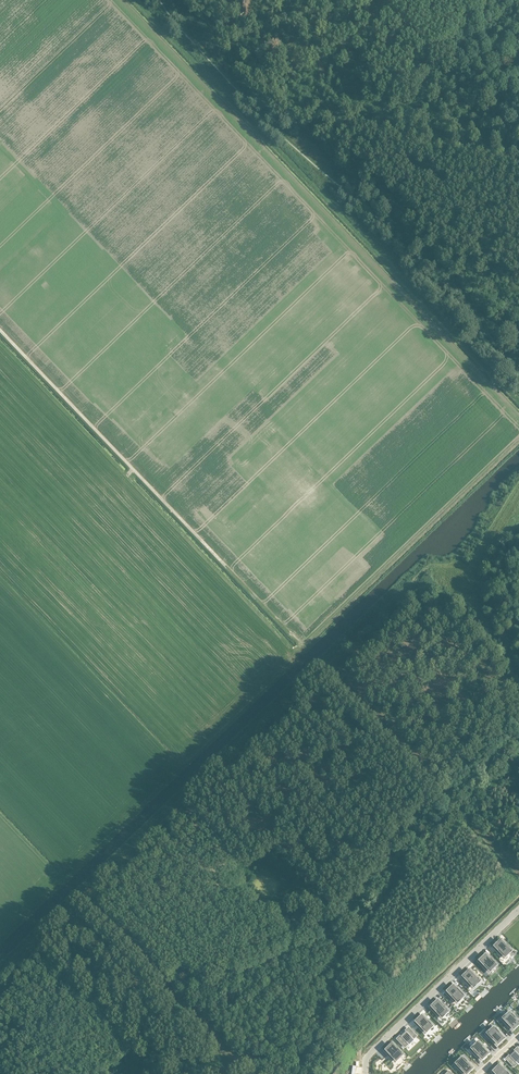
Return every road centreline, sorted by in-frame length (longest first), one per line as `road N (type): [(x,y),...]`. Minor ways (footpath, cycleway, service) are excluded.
road 1 (residential): [(518,911),(366,1057),(365,1073)]

